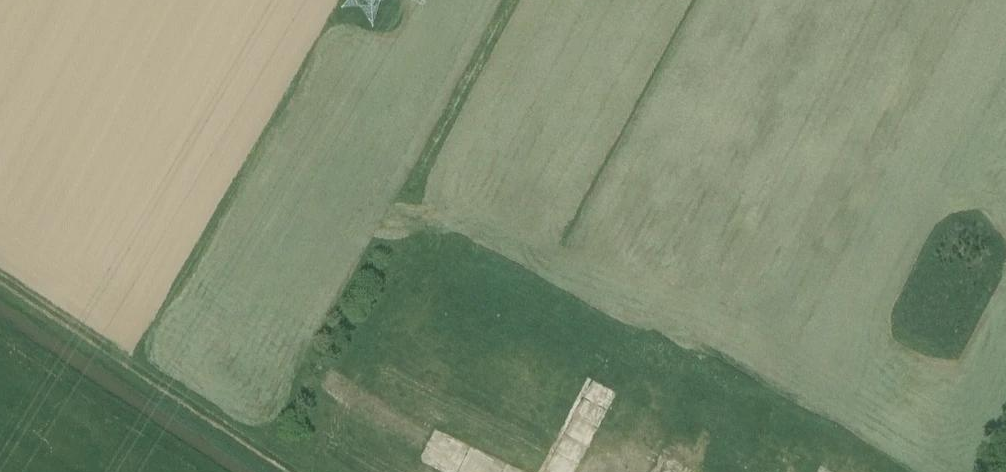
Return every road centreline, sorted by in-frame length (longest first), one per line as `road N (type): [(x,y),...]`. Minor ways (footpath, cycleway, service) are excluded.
road 1 (motorway): [(467,360),(668,0)]
road 2 (motorway): [(516,155),(462,210),(304,471)]
road 3 (motorway): [(516,155),(347,471)]
road 4 (motorway): [(603,0),(516,155)]
road 5 (motorway): [(407,471),(467,360)]

